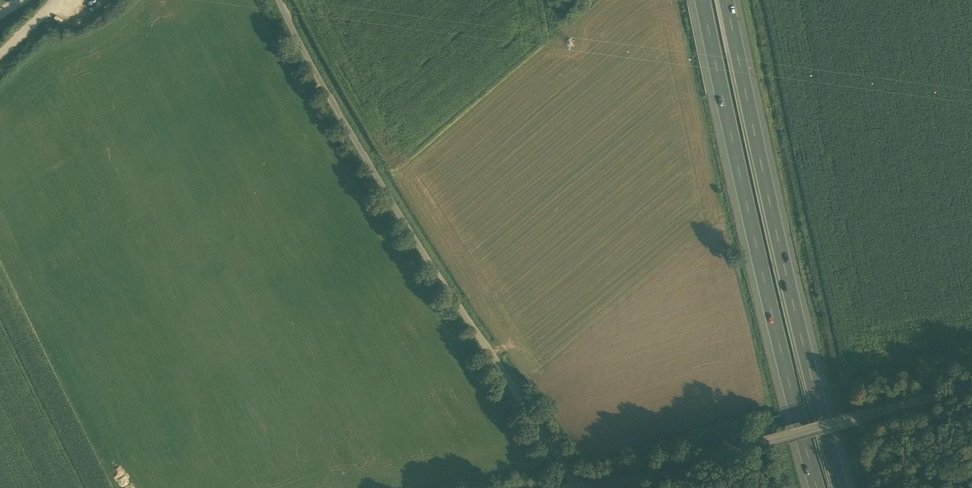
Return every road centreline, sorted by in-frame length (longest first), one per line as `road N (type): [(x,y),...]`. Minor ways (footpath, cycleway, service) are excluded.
road 1 (track): [(278,0),(324,94),(574,487)]
road 2 (motorway): [(840,487),(727,0)]
road 3 (motorway): [(703,0),(816,487)]
road 4 (track): [(603,487),(872,411)]

